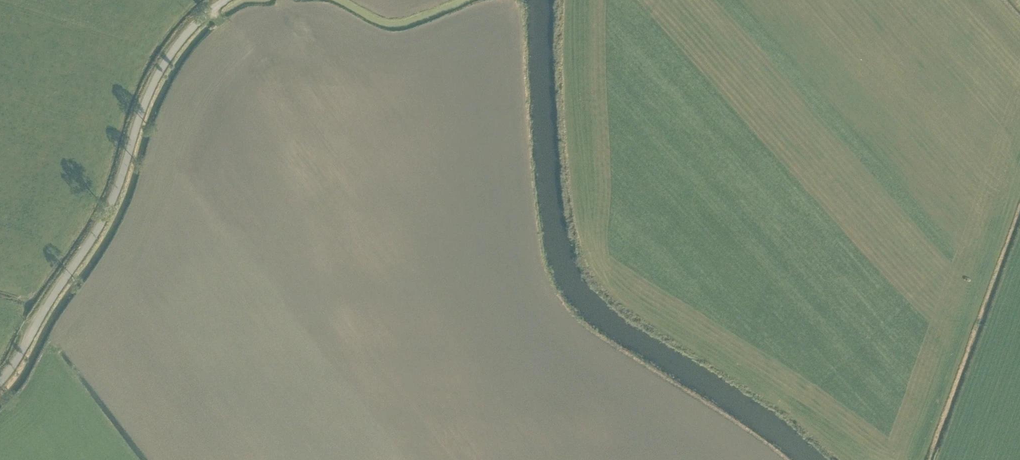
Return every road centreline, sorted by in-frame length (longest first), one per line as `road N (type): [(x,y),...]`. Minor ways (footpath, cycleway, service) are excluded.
road 1 (tertiary): [(223,0),(161,67),(113,197),(0,381)]

